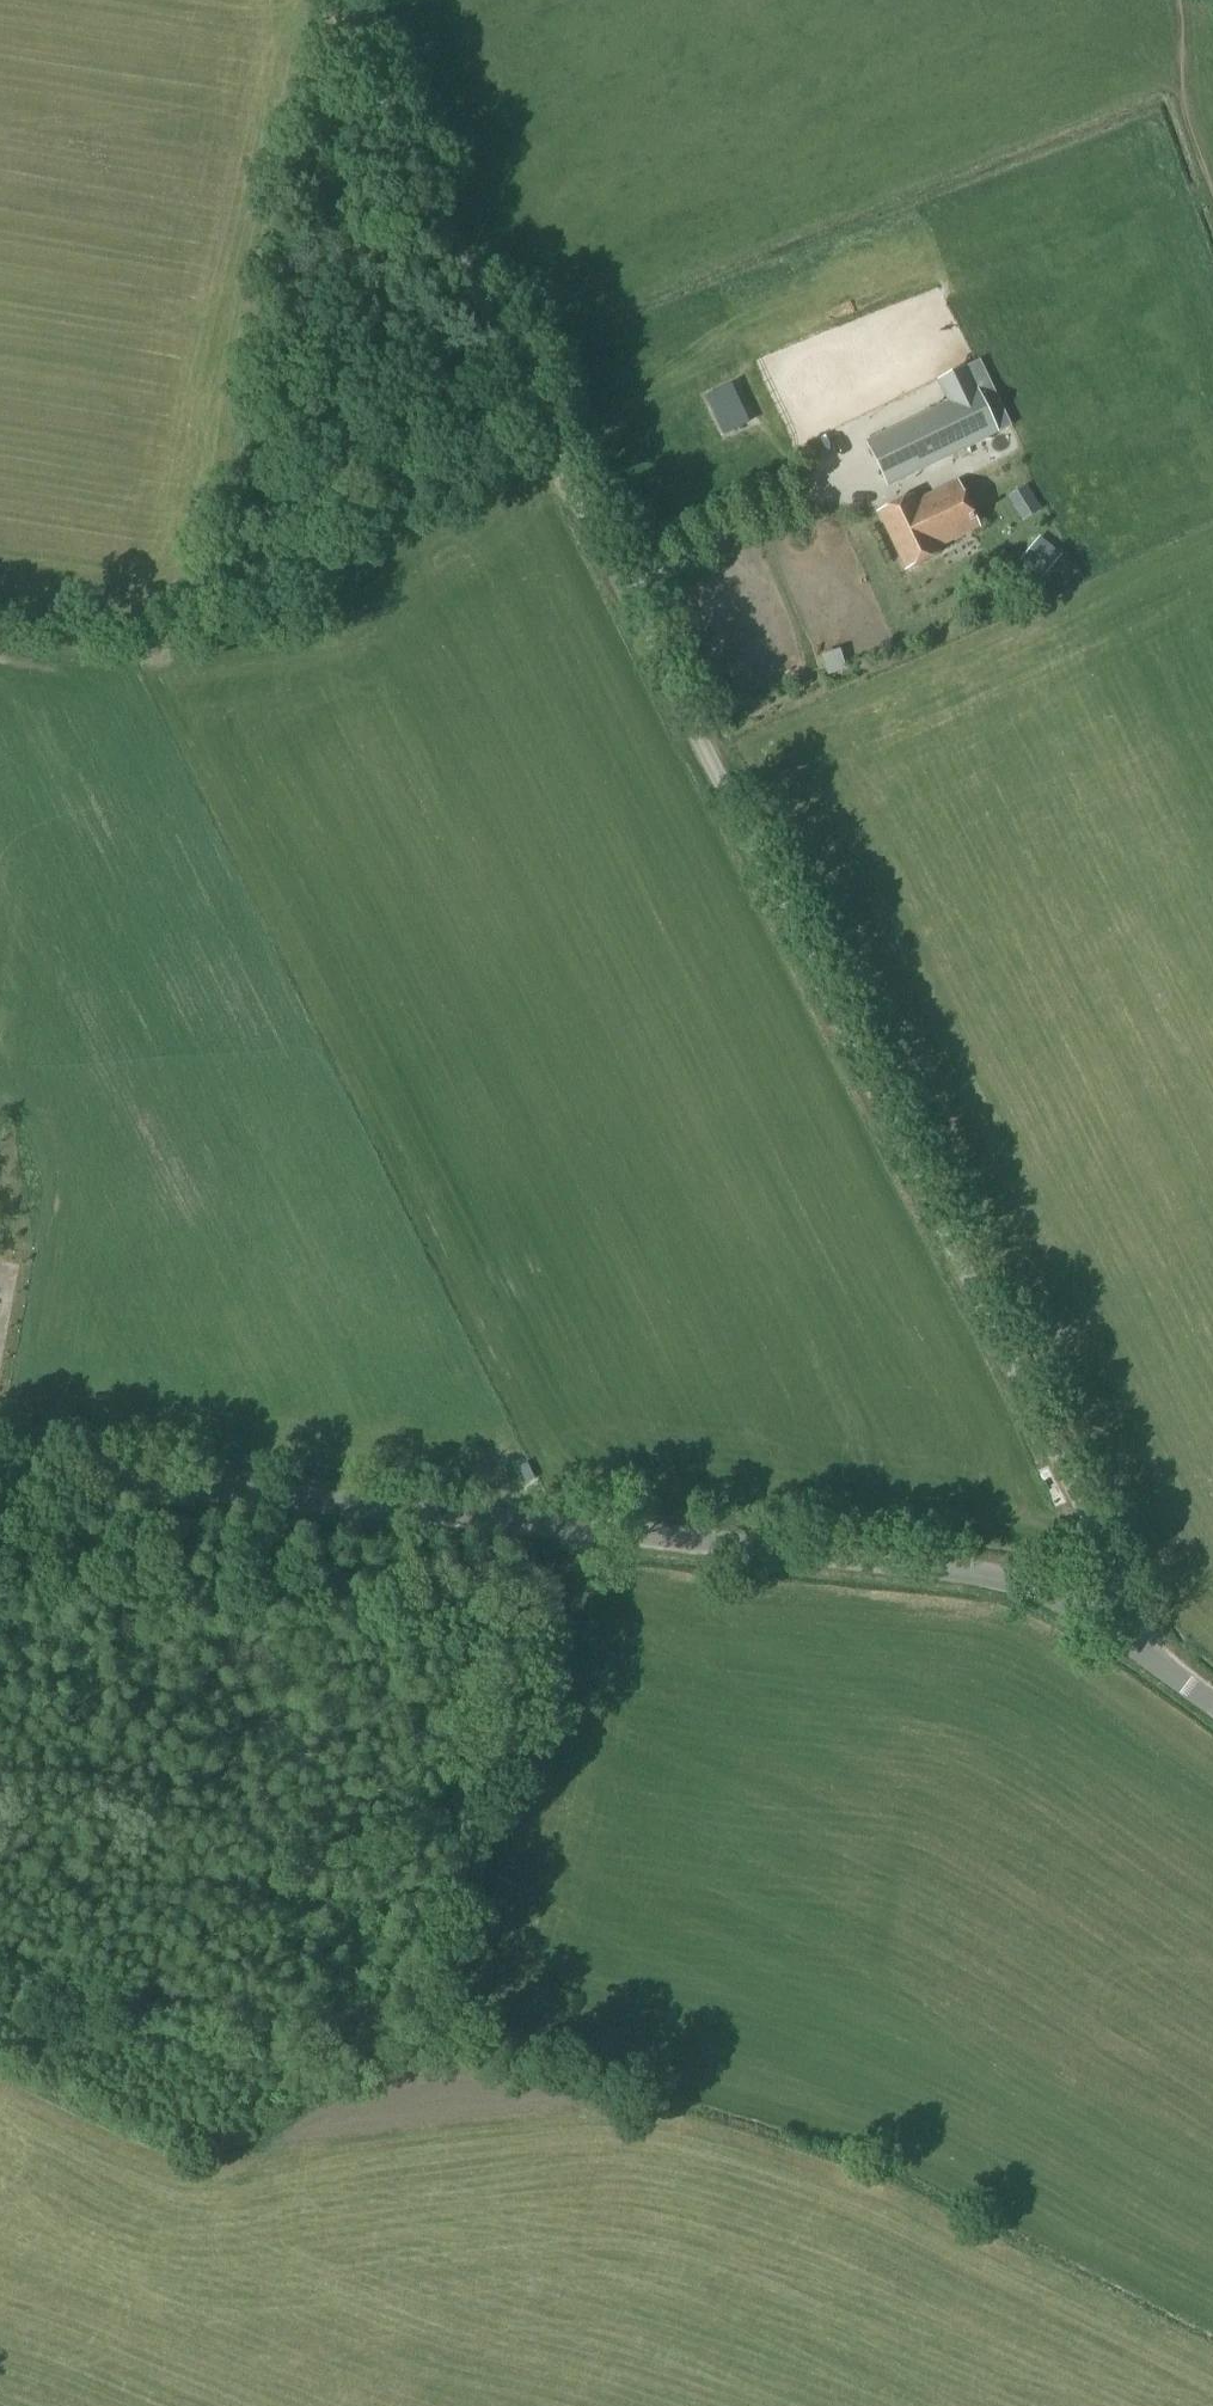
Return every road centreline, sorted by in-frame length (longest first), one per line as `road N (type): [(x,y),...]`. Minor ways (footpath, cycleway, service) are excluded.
road 1 (unclassified): [(1112,1612),(360,73),(339,0)]
road 2 (unclassified): [(1112,1612),(0,1478)]
road 3 (unclassified): [(1212,1707),(1112,1612)]

